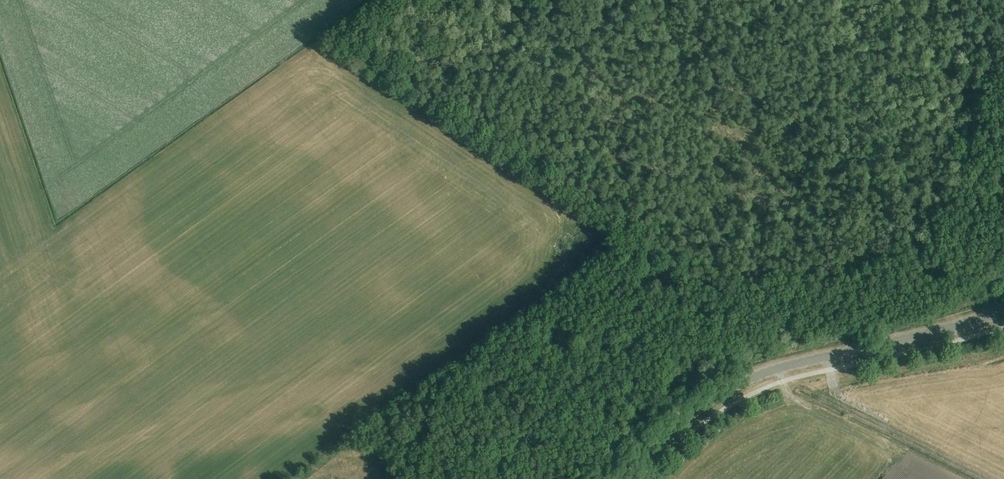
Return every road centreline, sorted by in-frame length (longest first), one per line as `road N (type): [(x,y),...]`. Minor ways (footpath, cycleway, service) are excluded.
road 1 (tertiary): [(620,478),(665,432),(755,376),(1003,312)]

